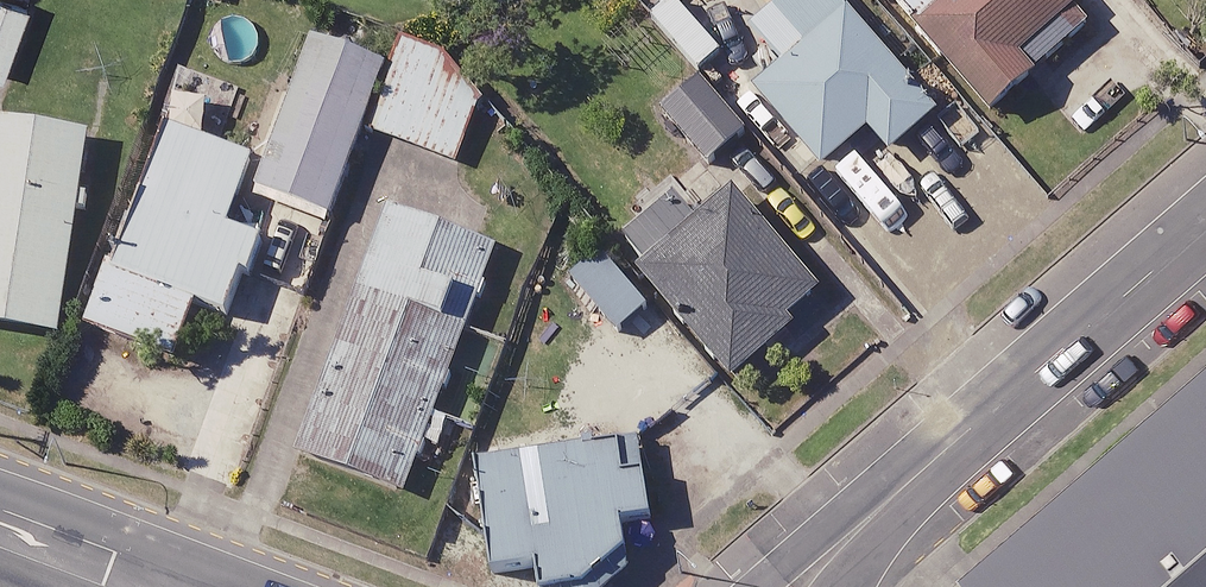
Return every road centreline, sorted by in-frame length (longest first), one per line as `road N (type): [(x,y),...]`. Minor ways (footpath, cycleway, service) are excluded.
road 1 (tertiary): [(1205,225),(785,586)]
road 2 (tertiary): [(0,529),(157,586)]

